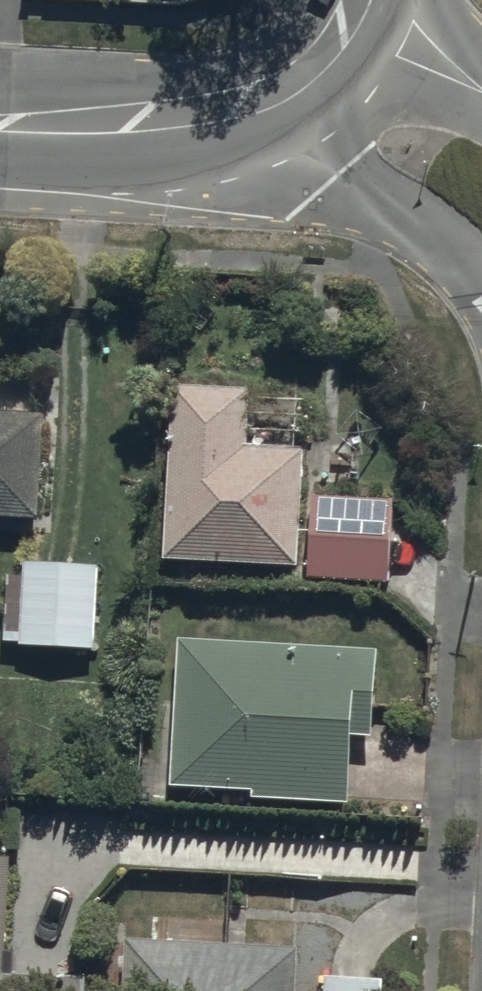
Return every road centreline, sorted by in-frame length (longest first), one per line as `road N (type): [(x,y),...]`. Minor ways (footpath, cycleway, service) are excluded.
road 1 (tertiary): [(0,125),(189,112),(261,98),(318,69)]
road 2 (unclassified): [(318,69),(418,149),(481,185)]

